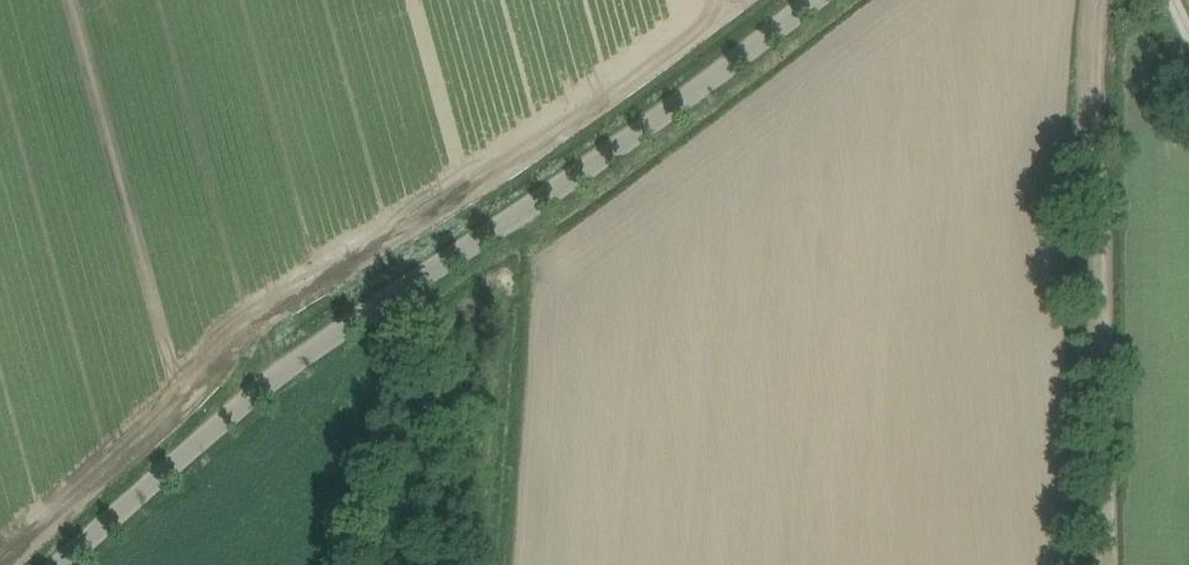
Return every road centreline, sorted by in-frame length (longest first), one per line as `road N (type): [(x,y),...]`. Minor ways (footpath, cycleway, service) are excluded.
road 1 (unclassified): [(60,564),(286,370),(661,119),(812,0)]
road 2 (track): [(1106,564),(1105,0)]

